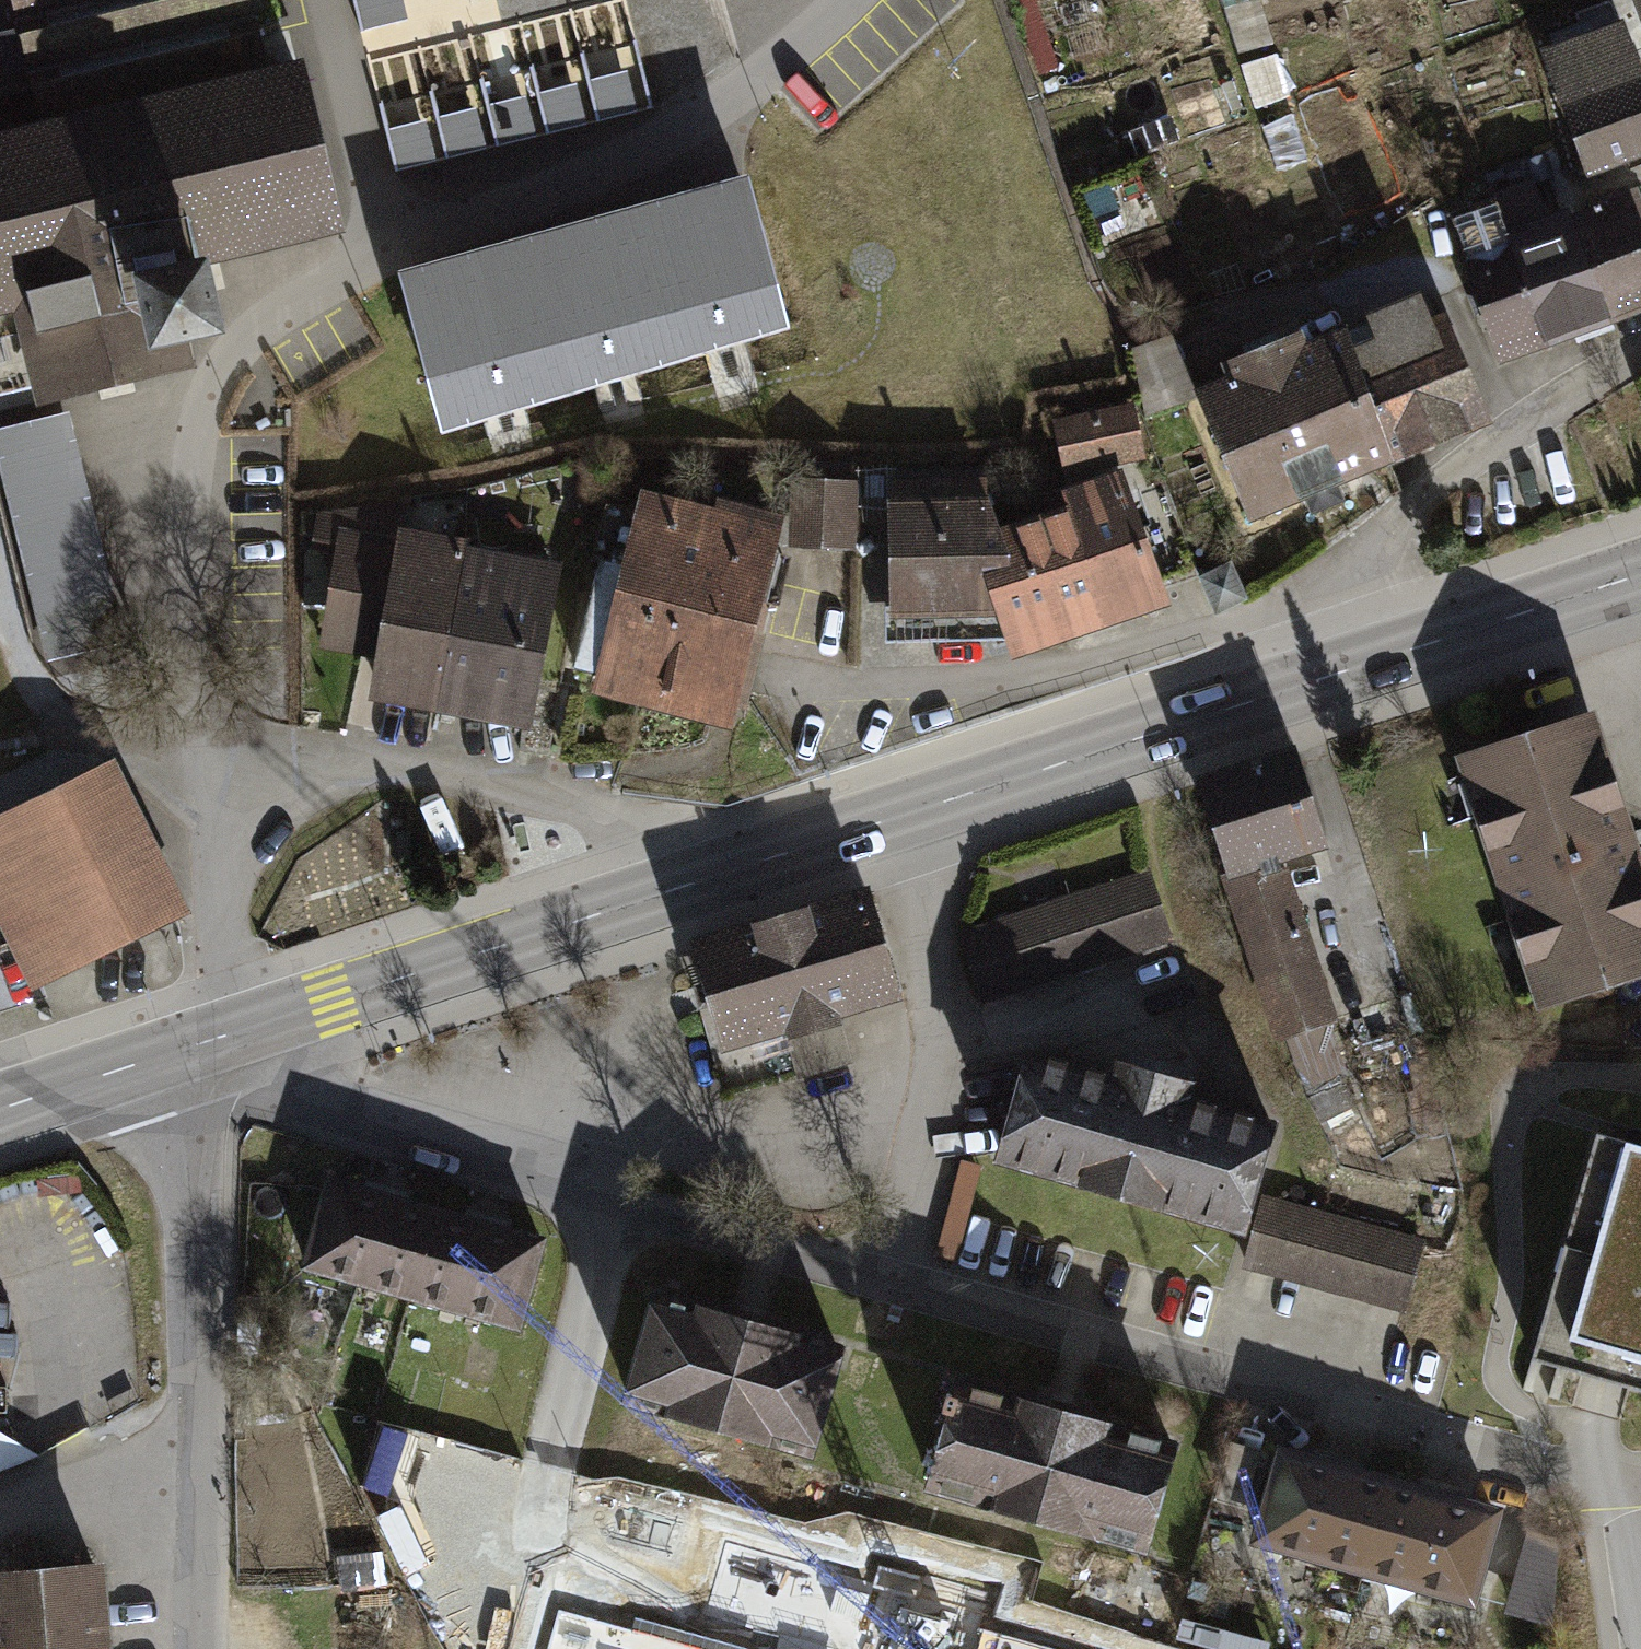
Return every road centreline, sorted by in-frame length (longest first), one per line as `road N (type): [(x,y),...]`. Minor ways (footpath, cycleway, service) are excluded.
road 1 (unclassified): [(610,1198),(1484,1446)]
road 2 (primary): [(683,886),(1352,672)]
road 3 (residential): [(253,818),(191,711),(184,615),(204,407),(218,372),(368,247)]
road 4 (unclassified): [(197,1648),(190,1099),(223,1039)]
road 5 (unclassified): [(368,247),(587,174),(723,111),(845,0)]
road 6 (residential): [(253,818),(297,781),(371,762),(559,792),(666,840),(683,886)]
road 7 (primary): [(223,1039),(683,886)]
road 8 (residential): [(1640,357),(1532,418),(1404,515),(1335,595),(1352,672)]
road 9 (unclassified): [(223,1039),(300,1093),(610,1198)]
road 10 (residential): [(253,818),(40,700),(16,653),(0,588)]
road 11 (primary): [(1352,672),(1640,574)]
road 12 (residential): [(610,1198),(544,1467)]
road 13 (unclassified): [(307,0),(368,247)]
road 14 (unclassified): [(1538,1461),(1571,1469),(1617,1505),(1640,1648)]
road 15 (primary): [(0,1116),(223,1039)]
road 16 (residential): [(223,1039),(225,982),(211,892),(253,818)]
road 17 (track): [(114,745),(0,796)]

